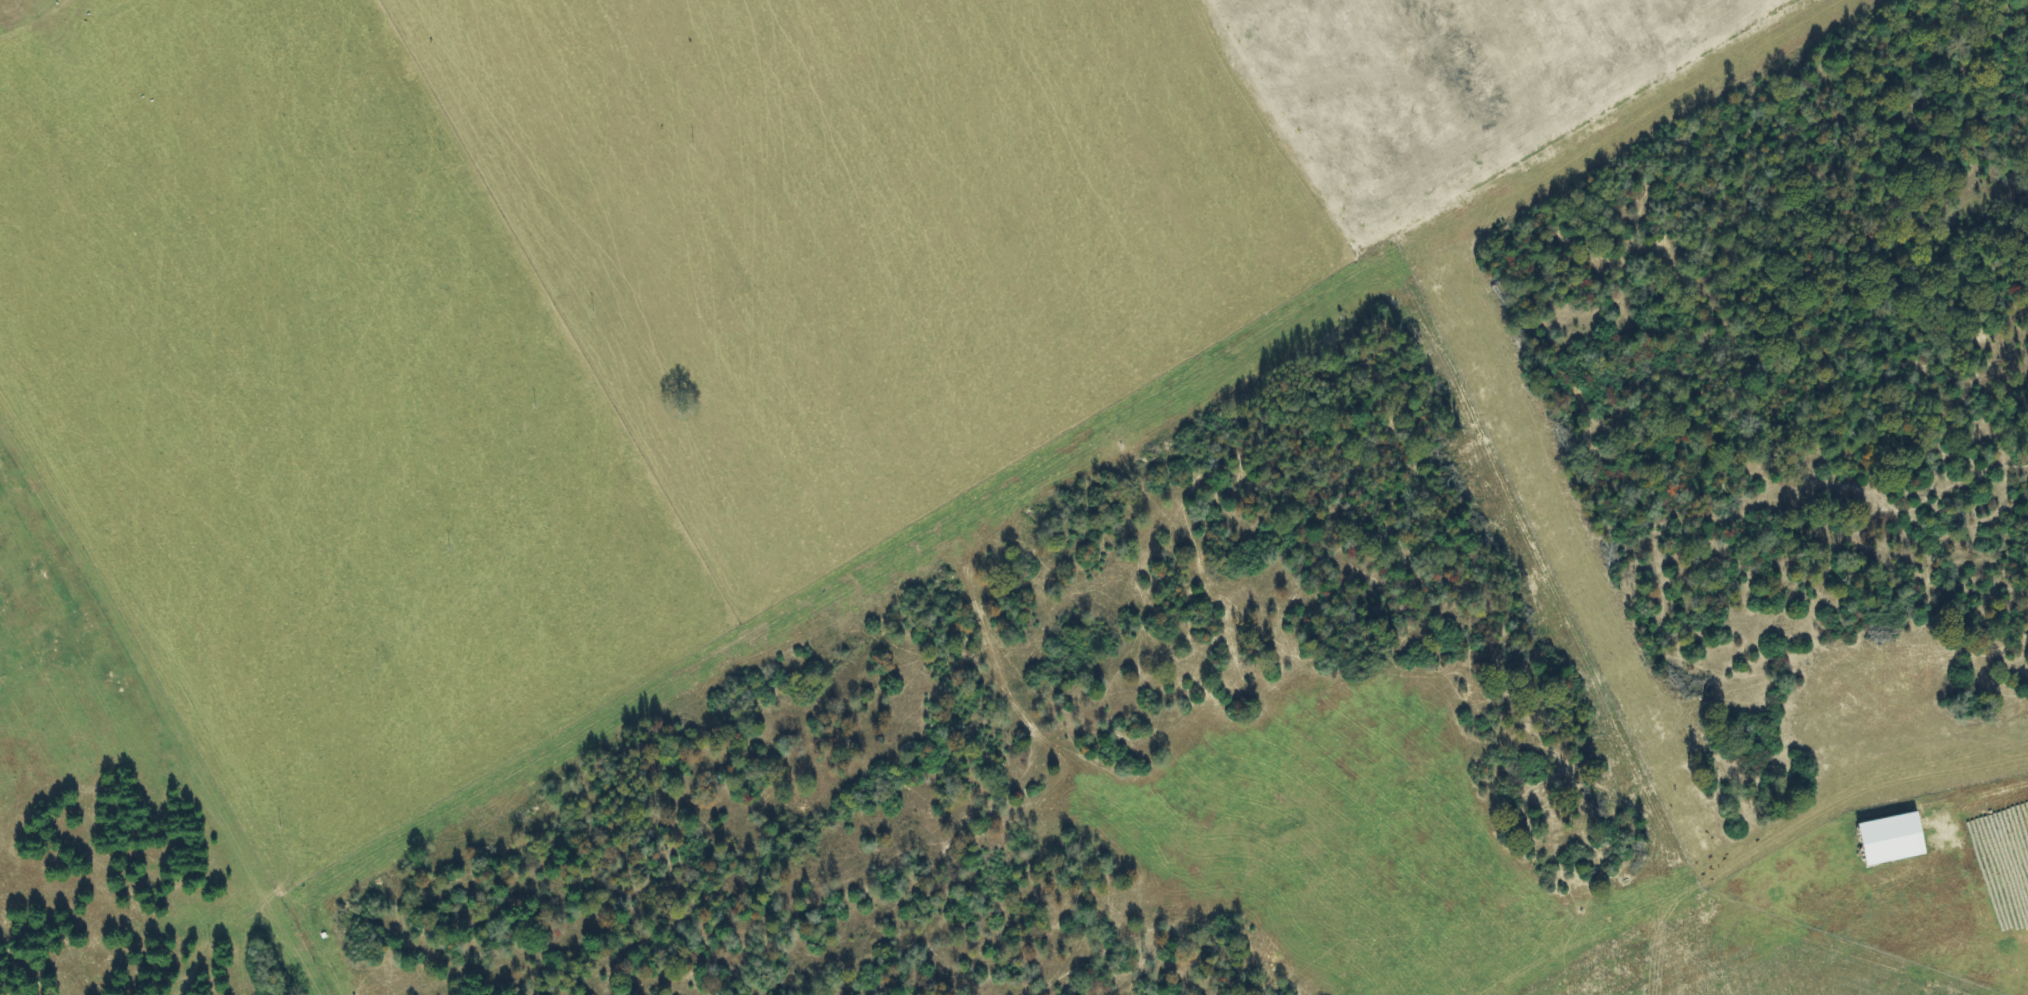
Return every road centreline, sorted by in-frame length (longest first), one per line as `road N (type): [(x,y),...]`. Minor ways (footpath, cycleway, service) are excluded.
road 1 (residential): [(410,994),(391,875),(421,810),(1099,394),(1803,0)]

